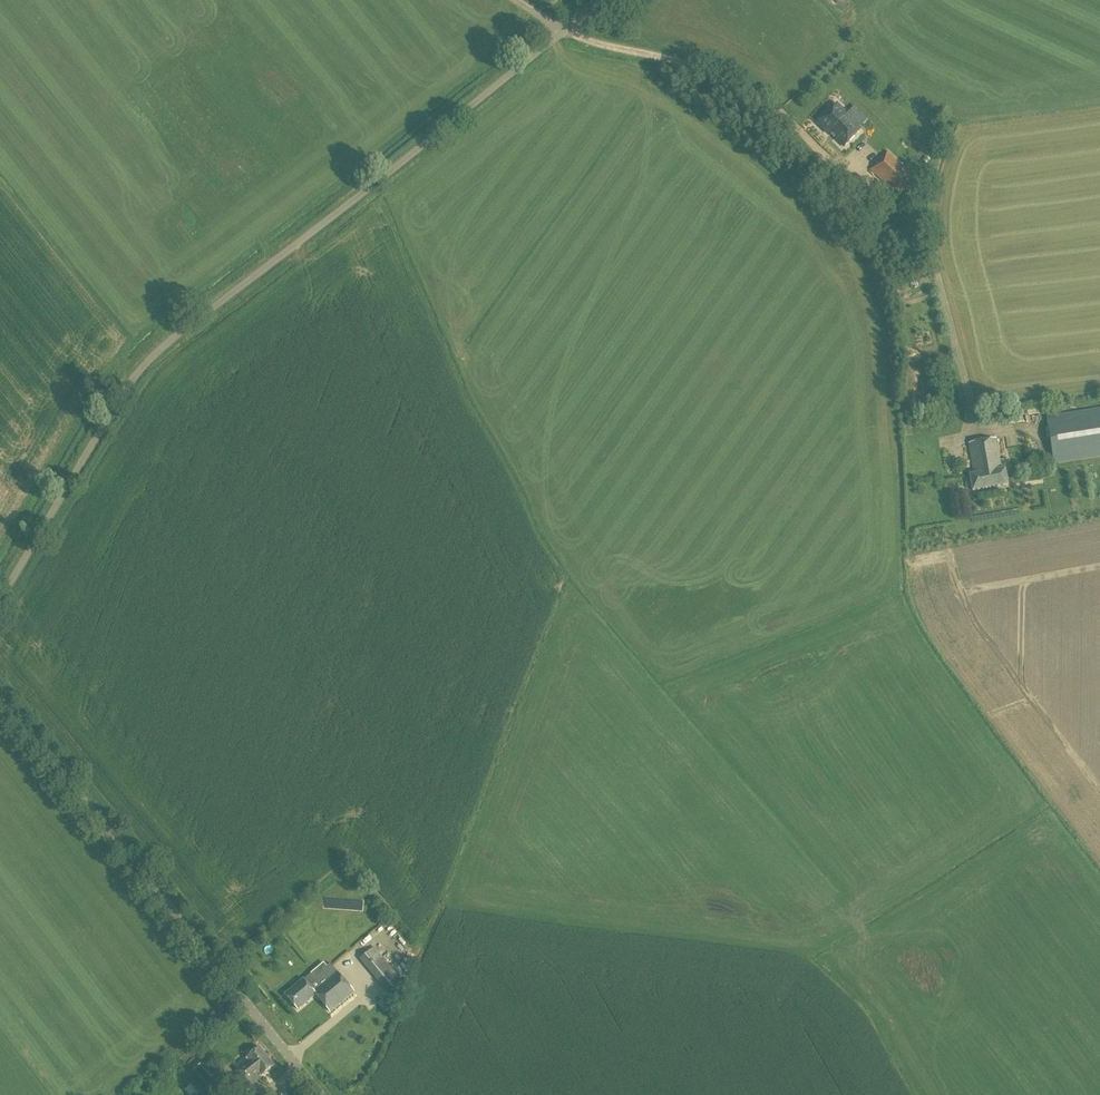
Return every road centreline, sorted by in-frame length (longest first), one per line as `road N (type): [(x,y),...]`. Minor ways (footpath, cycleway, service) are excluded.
road 1 (unclassified): [(0,599),(115,404),(161,347),(601,0)]
road 2 (track): [(974,421),(933,252),(885,203),(776,106),(677,60),(589,42),(518,0)]
road 3 (unclassified): [(321,1094),(0,699)]

